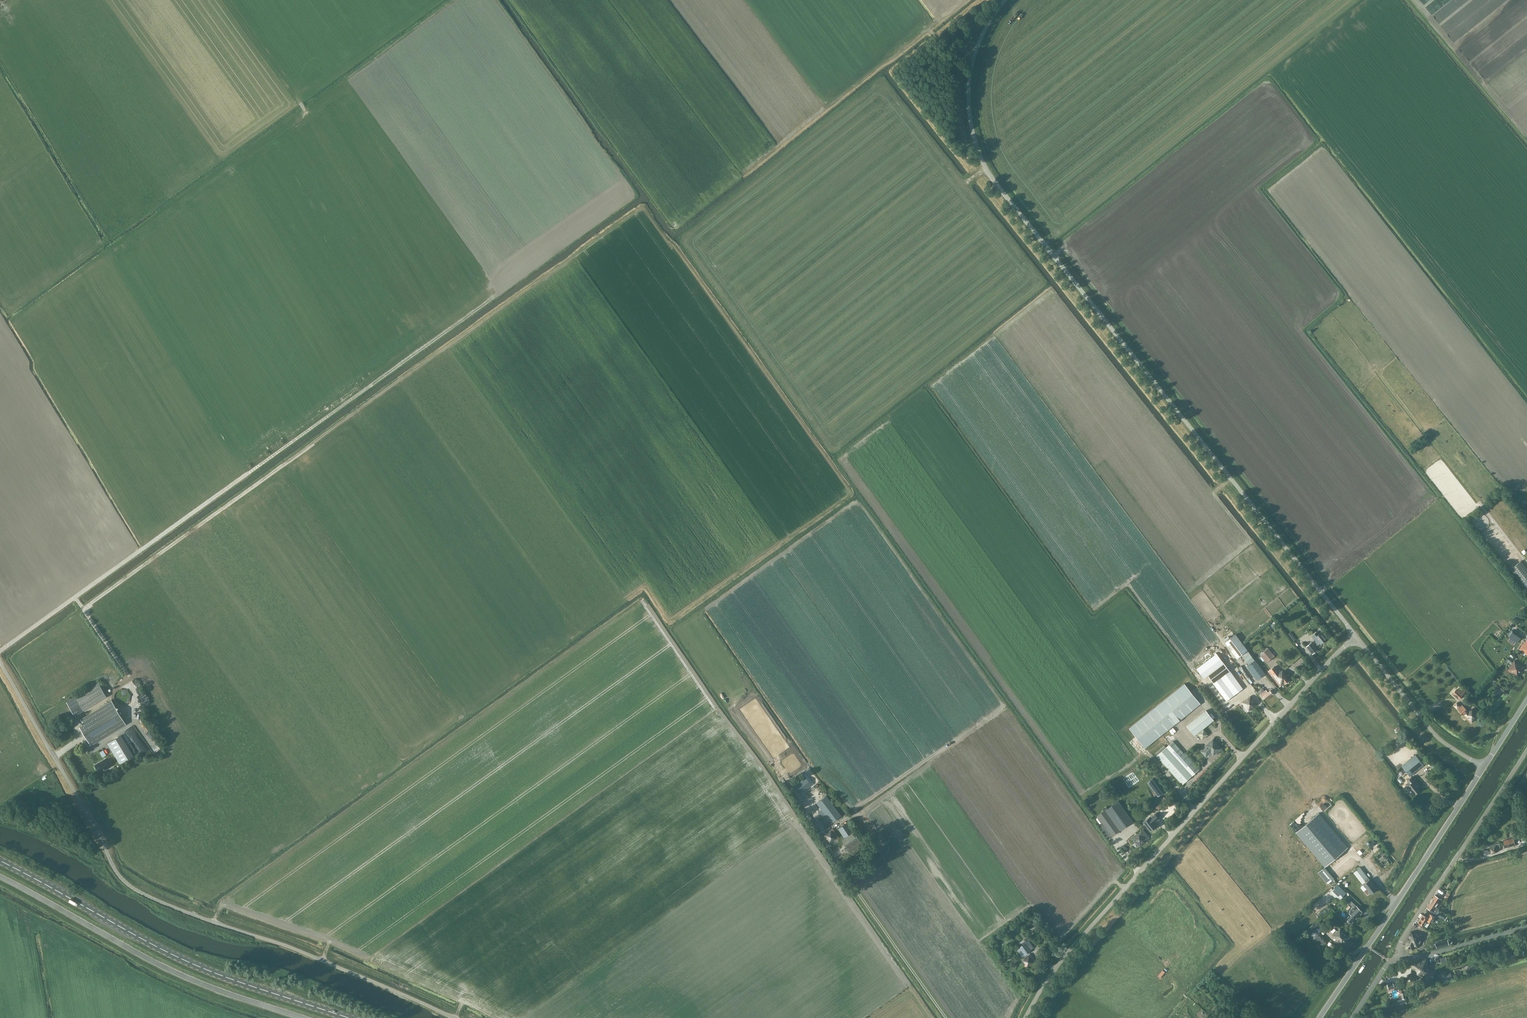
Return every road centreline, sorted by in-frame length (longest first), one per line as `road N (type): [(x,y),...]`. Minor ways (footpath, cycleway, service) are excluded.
road 1 (unclassified): [(1356,637),(989,173),(971,125),(970,74),(1005,0)]
road 2 (unclassified): [(451,1017),(129,885),(0,664)]
road 3 (unclassified): [(1025,1017),(1074,946),(1356,637)]
road 4 (primary): [(350,1017),(170,953),(0,860)]
road 5 (unclassified): [(0,877),(177,973),(304,1017)]
road 6 (unclassified): [(1319,1017),(1483,767)]
road 7 (tertiary): [(1396,957),(1526,749)]
road 8 (unclassified): [(1483,767),(1441,740),(1356,637)]
road 9 (tertiary): [(1396,957),(1526,927)]

